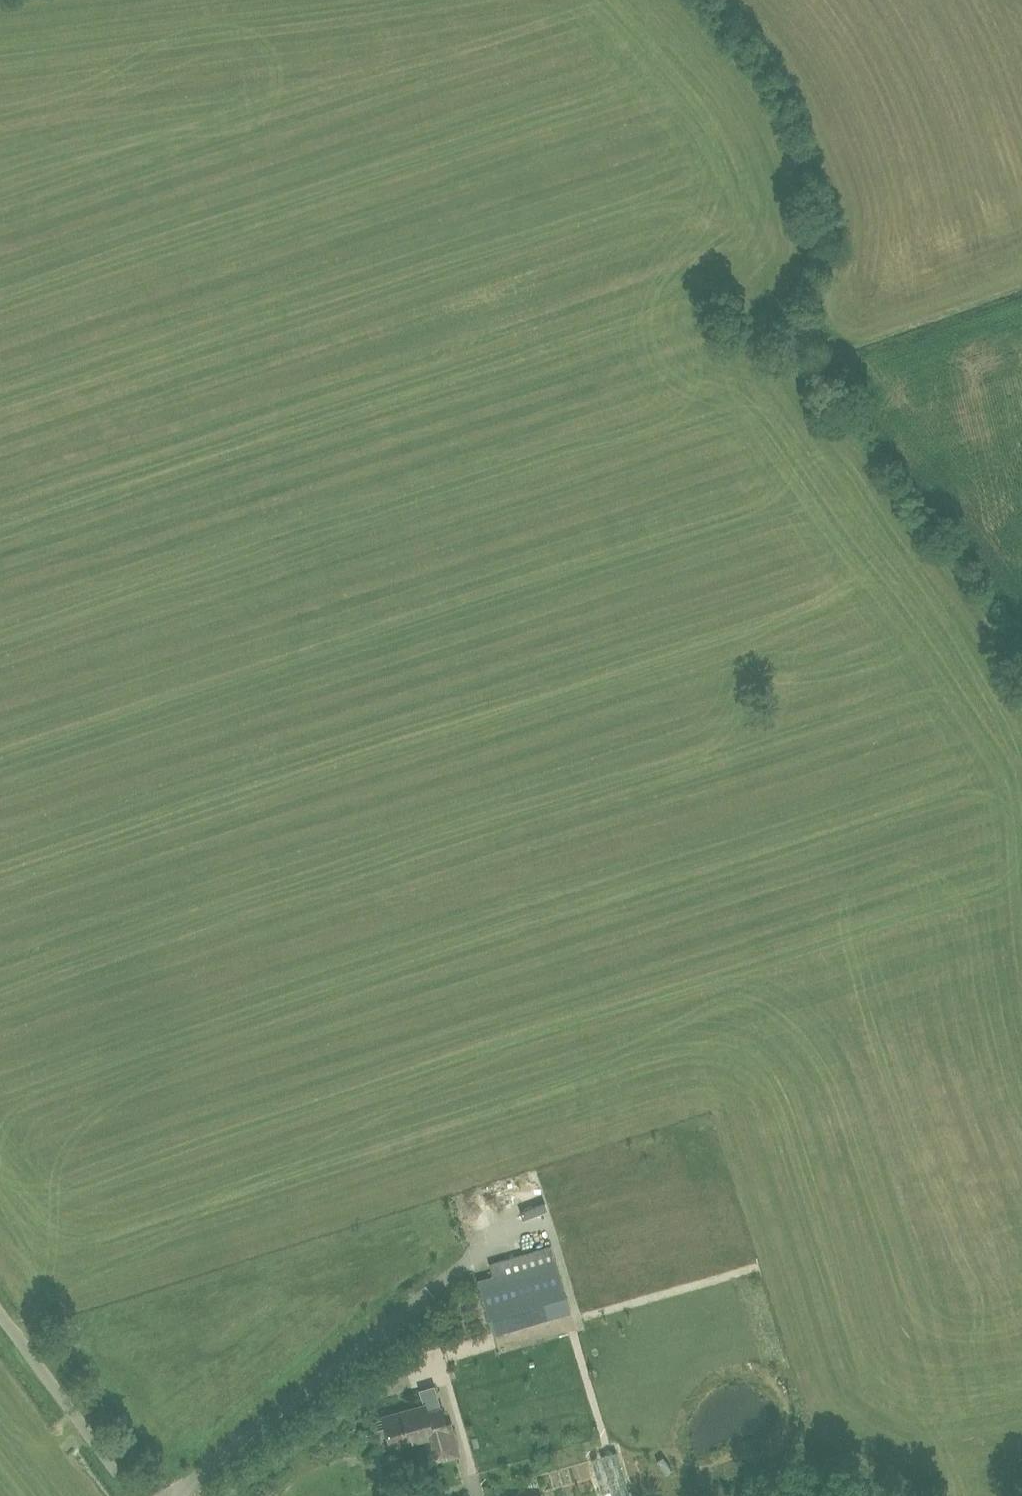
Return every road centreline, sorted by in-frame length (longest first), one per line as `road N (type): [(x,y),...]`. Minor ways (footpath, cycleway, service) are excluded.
road 1 (unclassified): [(134,1495),(0,1315)]

